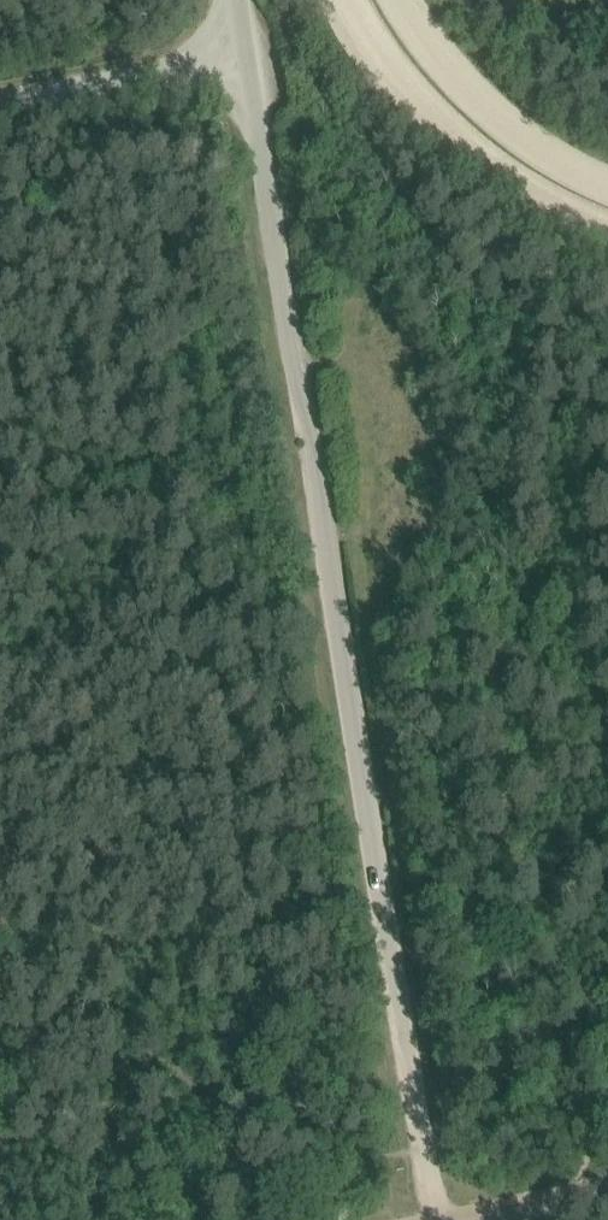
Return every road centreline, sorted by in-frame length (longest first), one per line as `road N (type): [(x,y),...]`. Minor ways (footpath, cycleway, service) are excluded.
road 1 (unclassified): [(247,51),(435,1219)]
road 2 (unclassified): [(247,51),(0,97)]
road 3 (track): [(607,1093),(545,1112),(478,1112),(420,1123)]

